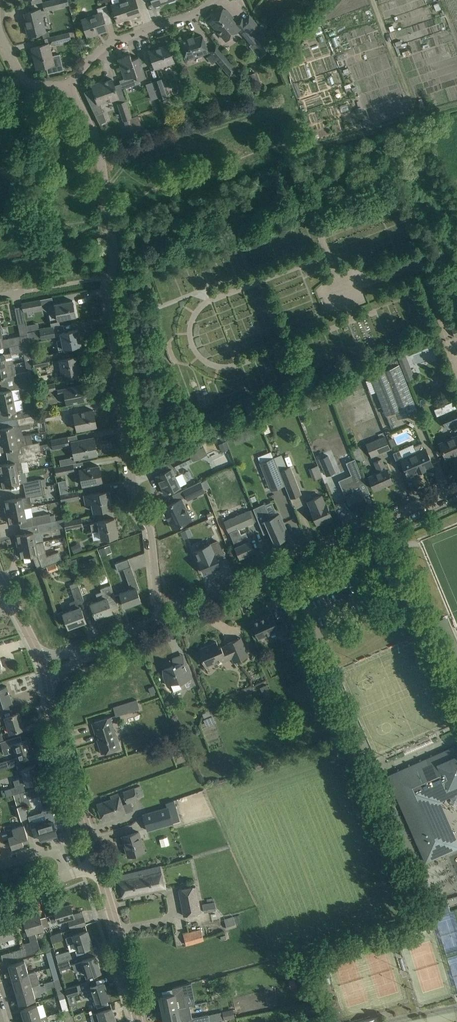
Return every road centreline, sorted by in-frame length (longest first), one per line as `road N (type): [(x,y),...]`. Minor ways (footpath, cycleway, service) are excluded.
road 1 (residential): [(157,621),(150,539),(128,490),(98,150),(66,85)]
road 2 (unclassified): [(157,621),(456,489)]
road 3 (unclassified): [(98,863),(46,676)]
road 4 (residential): [(66,85),(111,42),(214,0)]
road 5 (unclassified): [(138,1021),(98,863)]
road 6 (track): [(418,118),(410,116),(370,0)]

